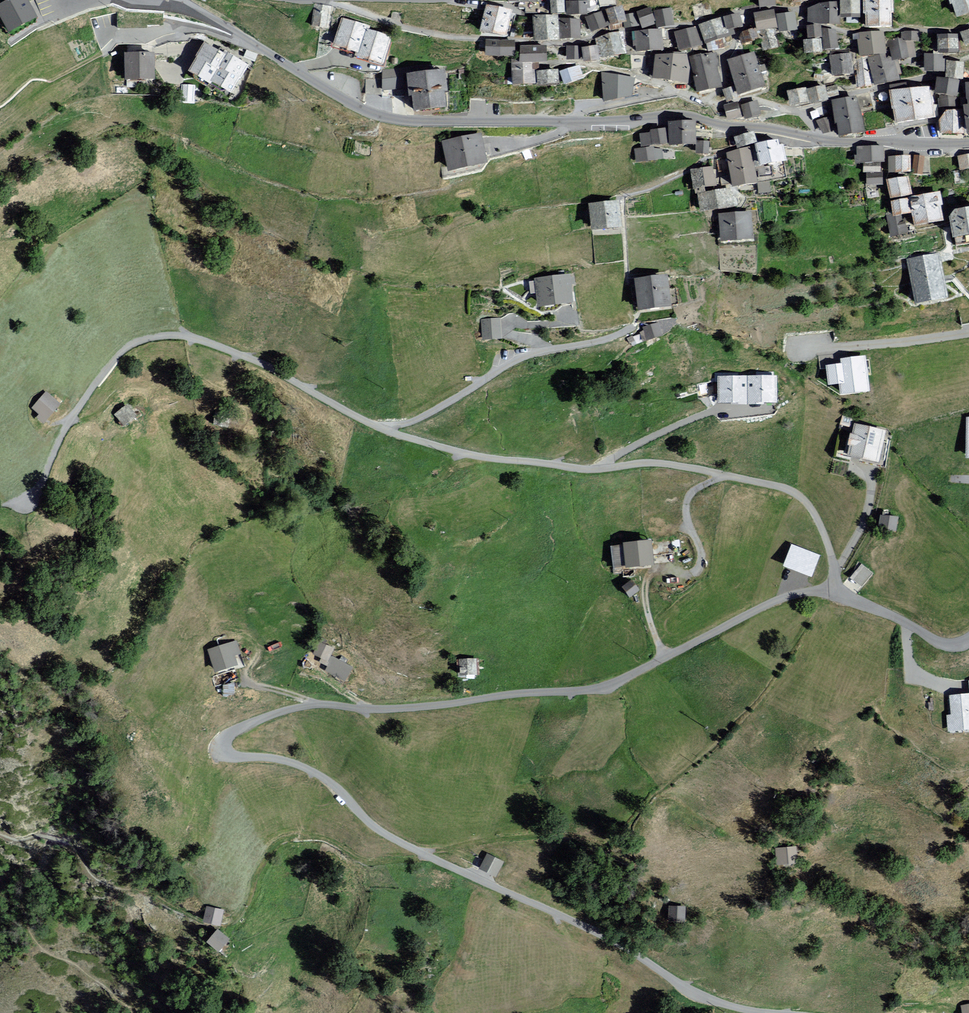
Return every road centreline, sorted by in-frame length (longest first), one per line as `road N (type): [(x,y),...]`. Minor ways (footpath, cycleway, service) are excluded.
road 1 (residential): [(757,1012),(690,994),(618,943),(408,847),(323,779),(283,761),(226,757),(220,745),(231,731),(323,705),(371,711),(601,689),(777,600),(810,592),(832,596)]
road 2 (unclassified): [(157,0),(196,11),(386,118),(580,123),(676,115),(824,140),(968,144)]
road 3 (residential): [(832,596),(822,536),(794,493),(666,463),(573,469),(461,453),(384,430)]
road 4 (residential): [(384,430),(209,342),(156,336),(117,354),(69,418),(24,500)]
road 5 (residential): [(384,430),(423,417),(541,351),(631,329)]
road 6 (residential): [(968,334),(812,348)]
road 7 (residential): [(832,596),(940,644),(968,640)]

